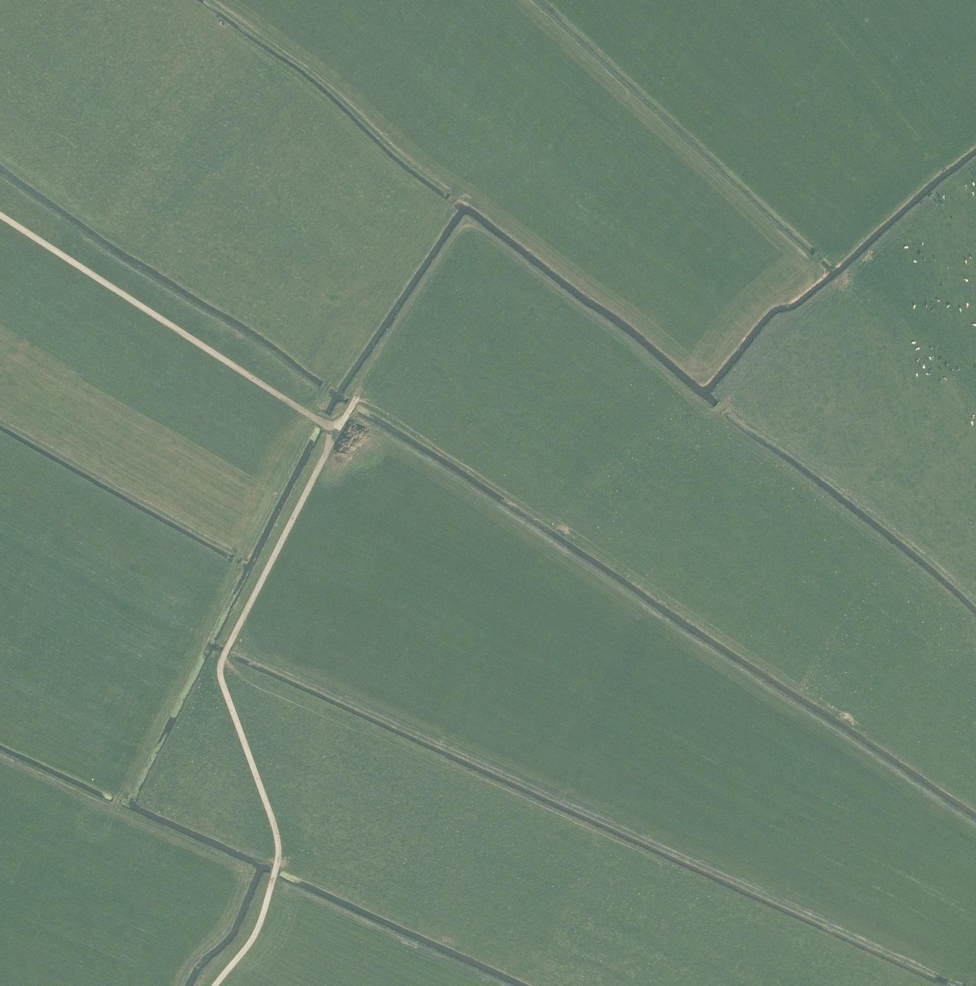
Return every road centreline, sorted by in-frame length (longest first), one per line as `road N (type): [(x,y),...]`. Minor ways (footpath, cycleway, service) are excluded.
road 1 (track): [(355,400),(220,664),(278,854),(250,945),(215,985)]
road 2 (track): [(0,214),(334,430)]

